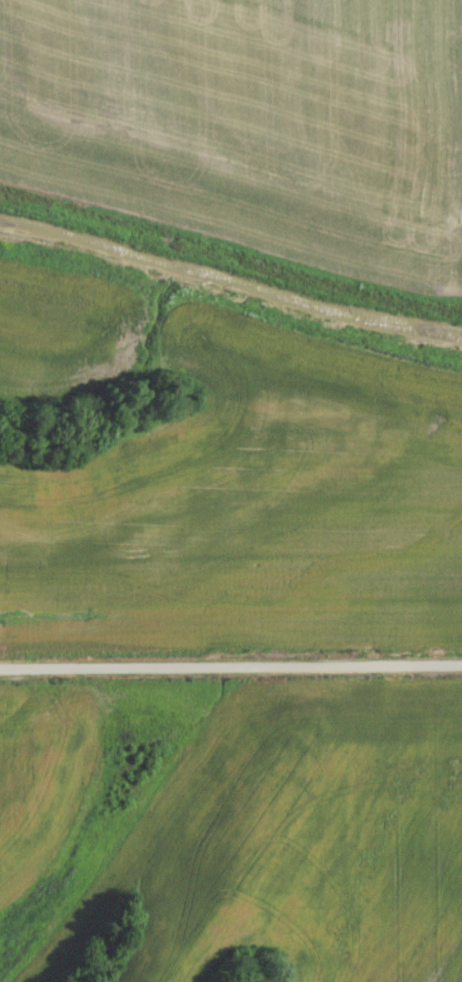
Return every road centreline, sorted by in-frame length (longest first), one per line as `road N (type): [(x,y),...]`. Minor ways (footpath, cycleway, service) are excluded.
road 1 (residential): [(0,675),(461,667)]

